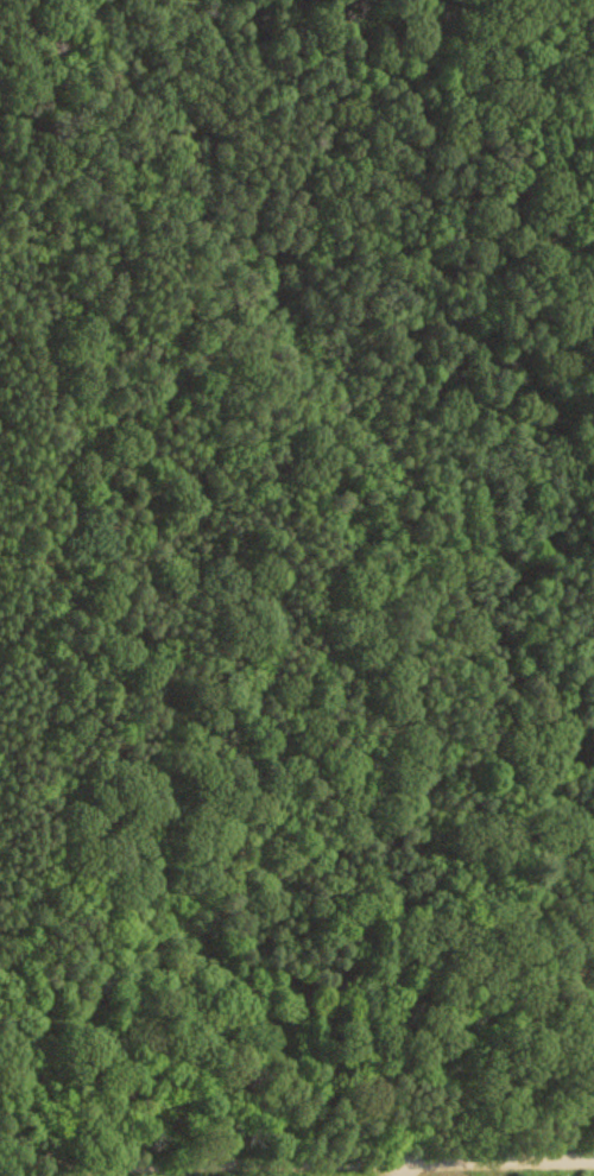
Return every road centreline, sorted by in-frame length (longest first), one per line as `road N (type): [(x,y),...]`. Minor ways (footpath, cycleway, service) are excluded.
road 1 (residential): [(593,1166),(71,1168)]

